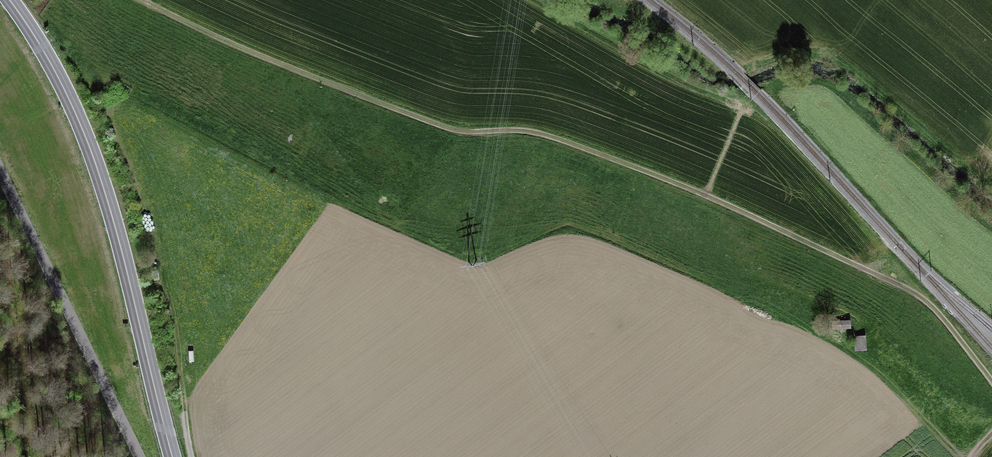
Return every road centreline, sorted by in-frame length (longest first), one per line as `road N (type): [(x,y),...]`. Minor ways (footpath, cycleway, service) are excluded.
road 1 (track): [(144,0),(446,126),(538,133),(716,199),(920,297),(991,381)]
road 2 (secondary): [(172,456),(99,173),(54,69),(9,0)]
road 3 (track): [(140,456),(0,170)]
road 4 (track): [(191,456),(165,291)]
road 5 (track): [(959,456),(863,362)]

